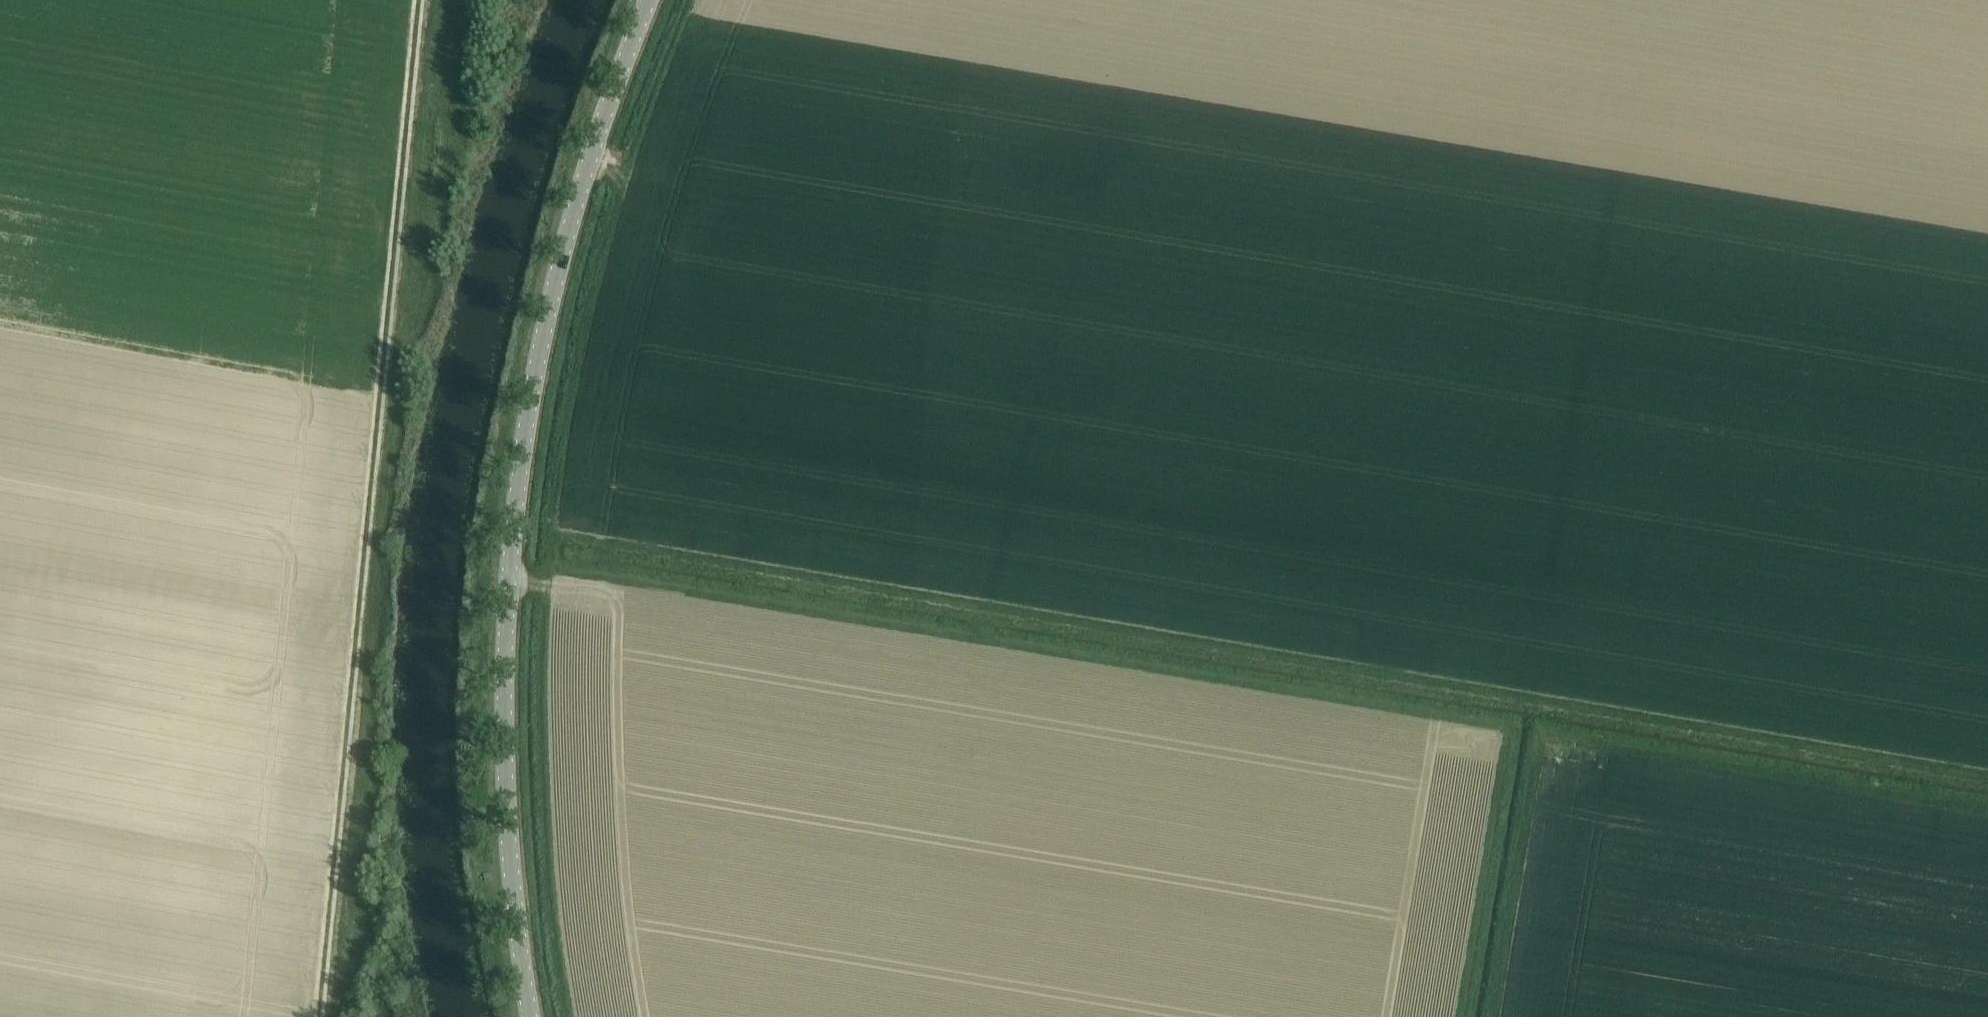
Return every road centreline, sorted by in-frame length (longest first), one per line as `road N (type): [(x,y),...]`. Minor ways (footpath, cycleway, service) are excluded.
road 1 (tertiary): [(531,1016),(505,726),(517,501),(547,320),(646,0)]
road 2 (track): [(318,1016),(419,0)]

